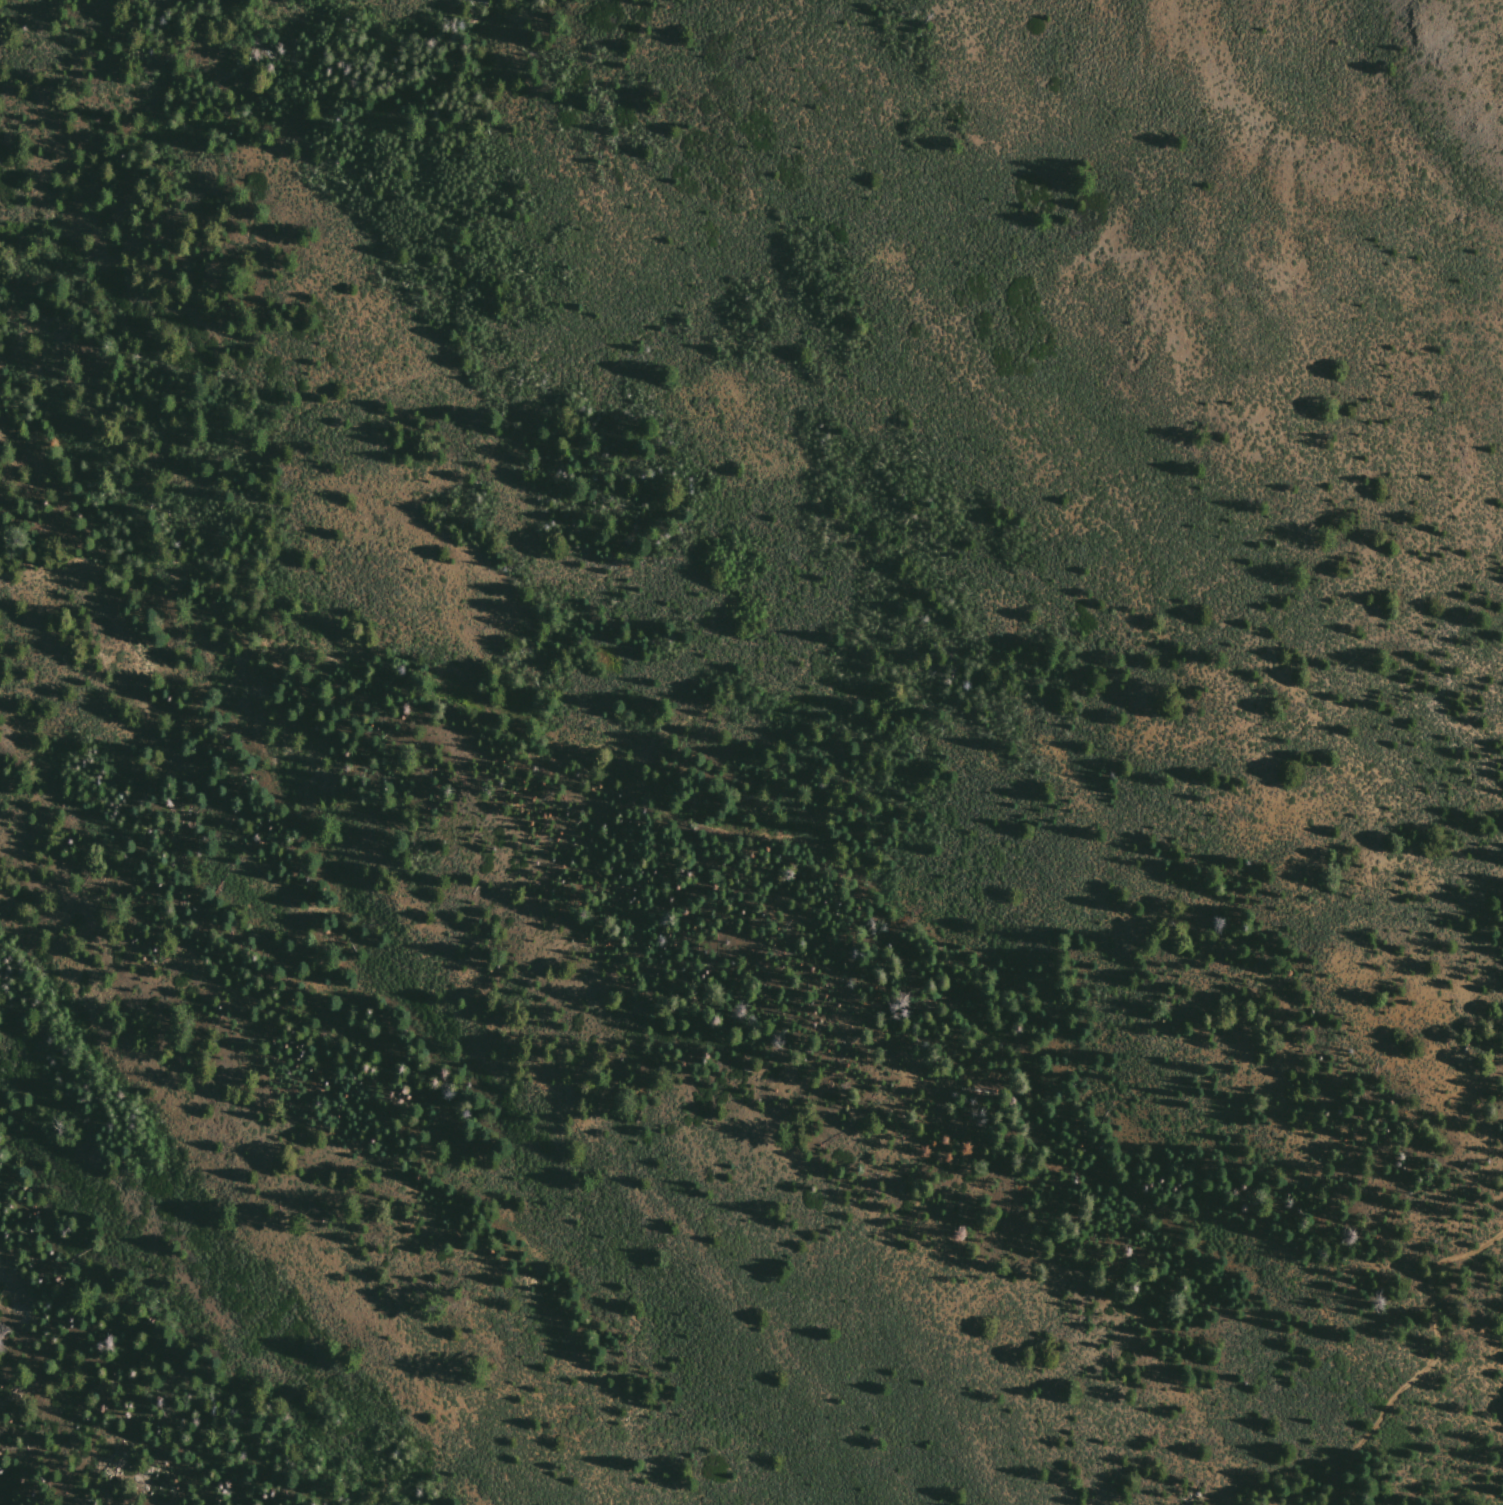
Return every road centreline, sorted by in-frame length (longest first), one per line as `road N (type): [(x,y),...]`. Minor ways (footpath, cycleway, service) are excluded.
road 1 (track): [(1317,1504),(1390,1397),(1434,1354),(1425,1273),(1502,1230)]

